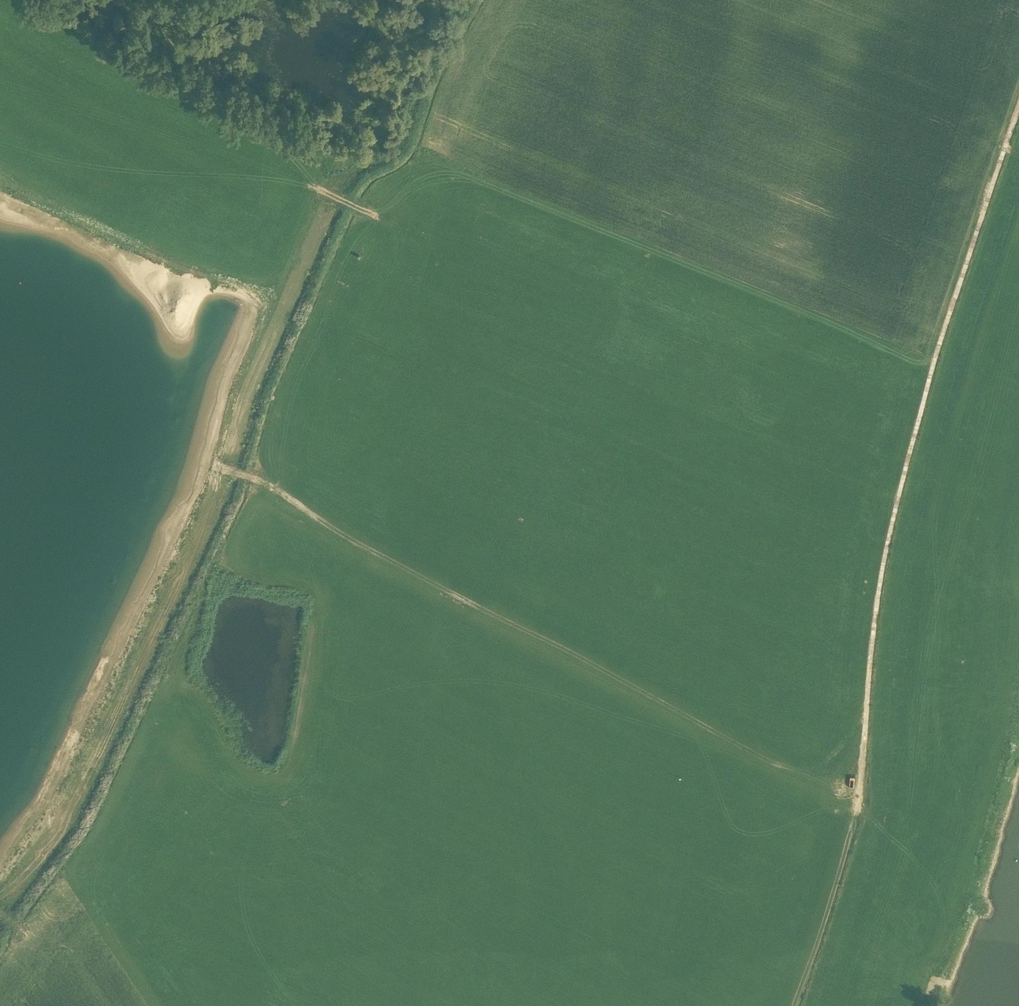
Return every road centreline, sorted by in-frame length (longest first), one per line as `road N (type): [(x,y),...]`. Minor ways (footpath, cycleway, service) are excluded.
road 1 (track): [(856,819),(880,580),(904,475),(1018,108)]

